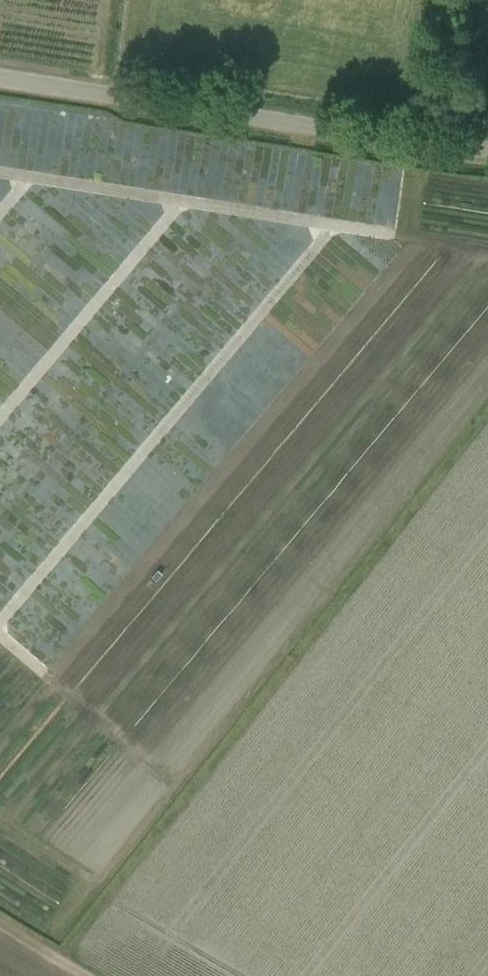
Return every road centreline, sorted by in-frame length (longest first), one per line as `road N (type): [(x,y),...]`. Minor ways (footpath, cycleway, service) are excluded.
road 1 (unclassified): [(0,76),(351,129),(487,126)]

